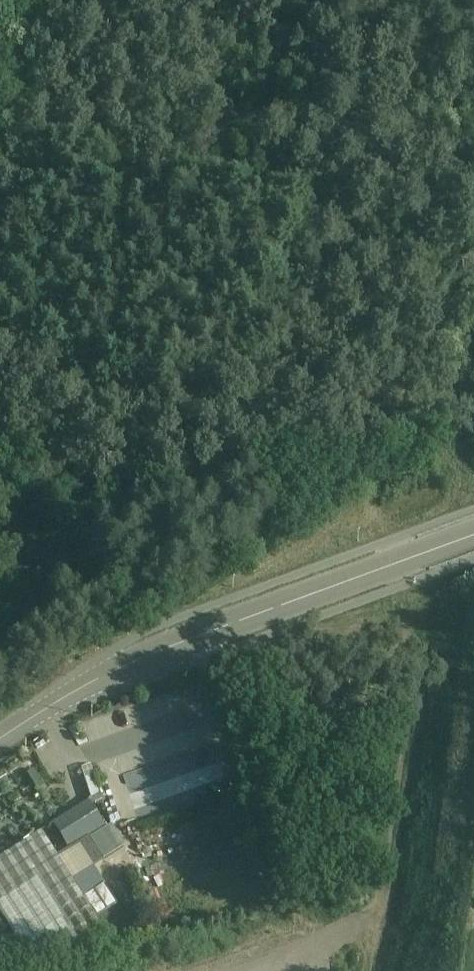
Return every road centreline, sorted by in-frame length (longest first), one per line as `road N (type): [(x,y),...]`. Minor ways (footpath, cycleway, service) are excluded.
road 1 (tertiary): [(0,740),(178,646),(473,533)]
road 2 (track): [(48,0),(0,125)]

